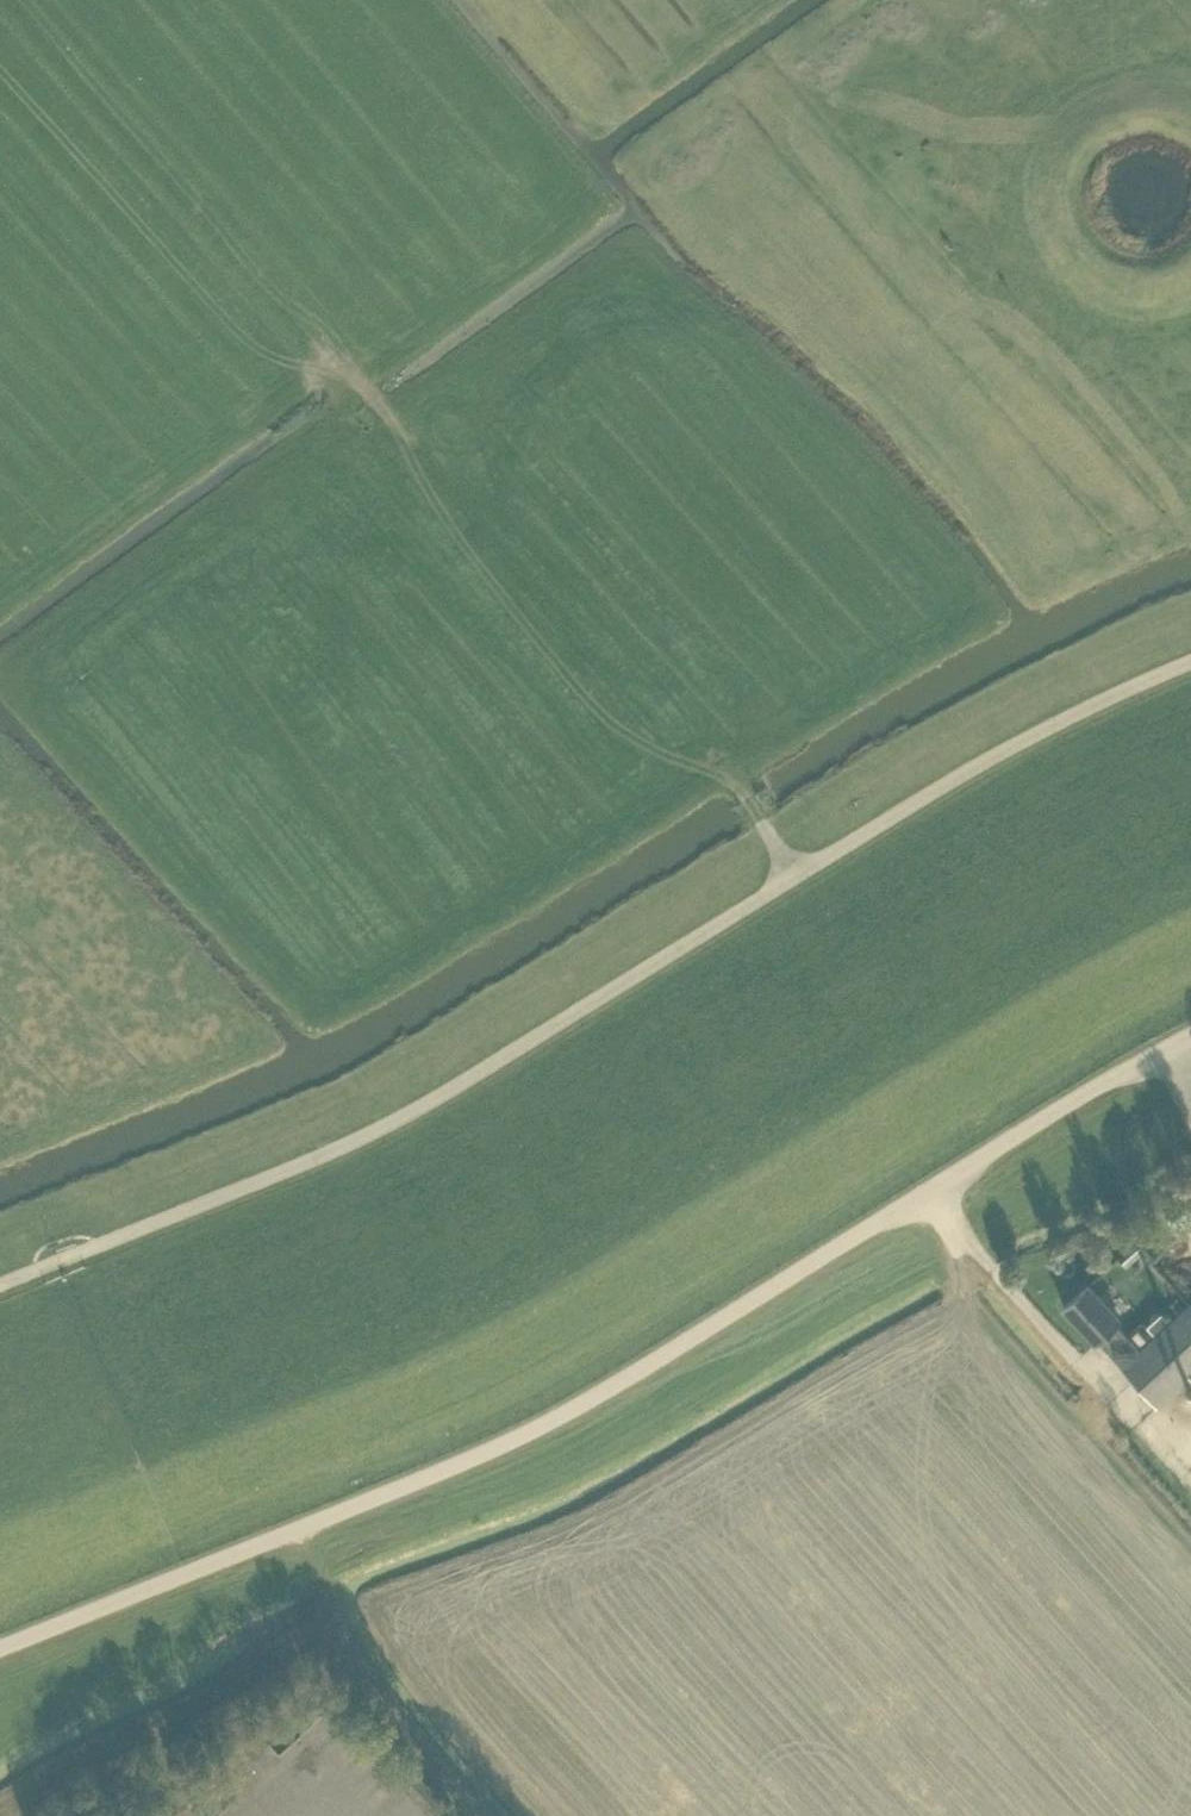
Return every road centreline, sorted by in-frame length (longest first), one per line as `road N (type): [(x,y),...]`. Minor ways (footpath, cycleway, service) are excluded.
road 1 (unclassified): [(0,1649),(510,1438),(1190,1033)]

